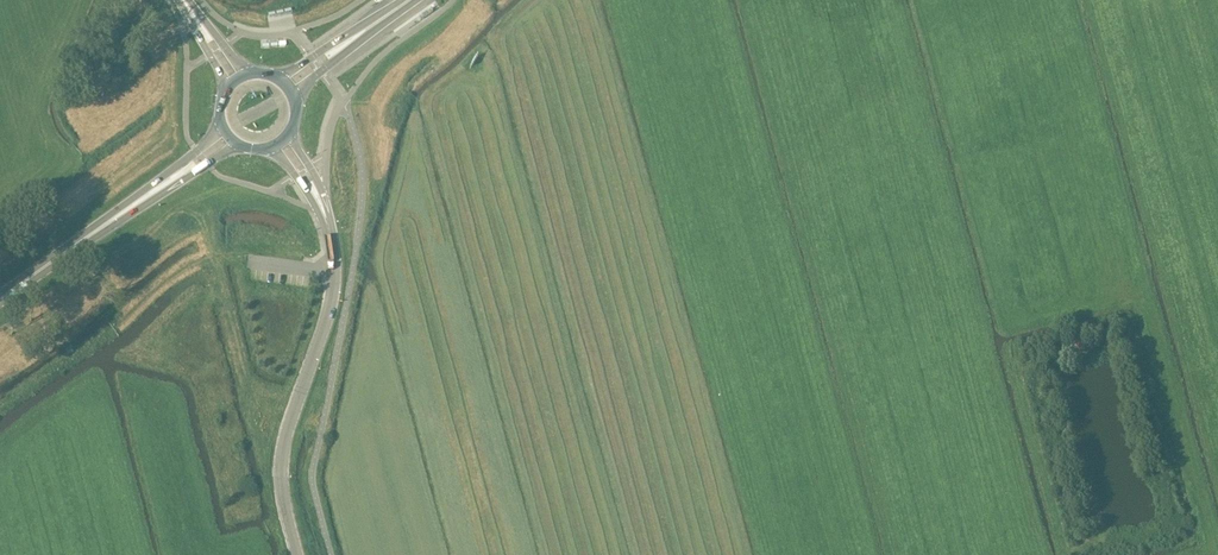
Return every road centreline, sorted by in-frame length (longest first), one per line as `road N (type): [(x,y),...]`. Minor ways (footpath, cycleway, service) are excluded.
road 1 (tertiary): [(298,554),(281,483),(282,448),(329,312),(335,273),(326,219),(283,141)]
road 2 (track): [(0,409),(173,275),(209,257)]
road 3 (primary): [(0,299),(155,191)]
road 4 (primary): [(384,18),(277,79)]

